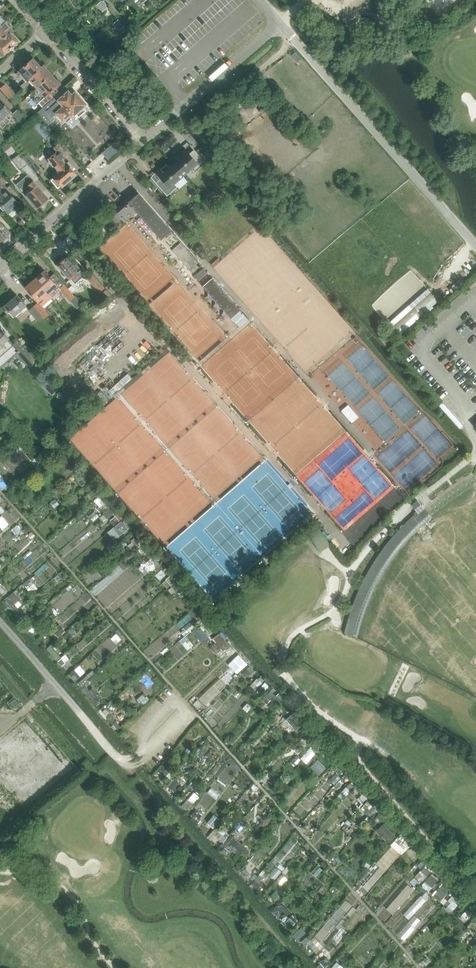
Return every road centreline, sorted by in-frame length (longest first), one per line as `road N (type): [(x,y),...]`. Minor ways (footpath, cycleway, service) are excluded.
road 1 (unclassified): [(144,142),(279,22),(260,0)]
road 2 (residential): [(0,267),(144,142)]
road 3 (residential): [(144,142),(47,31)]

